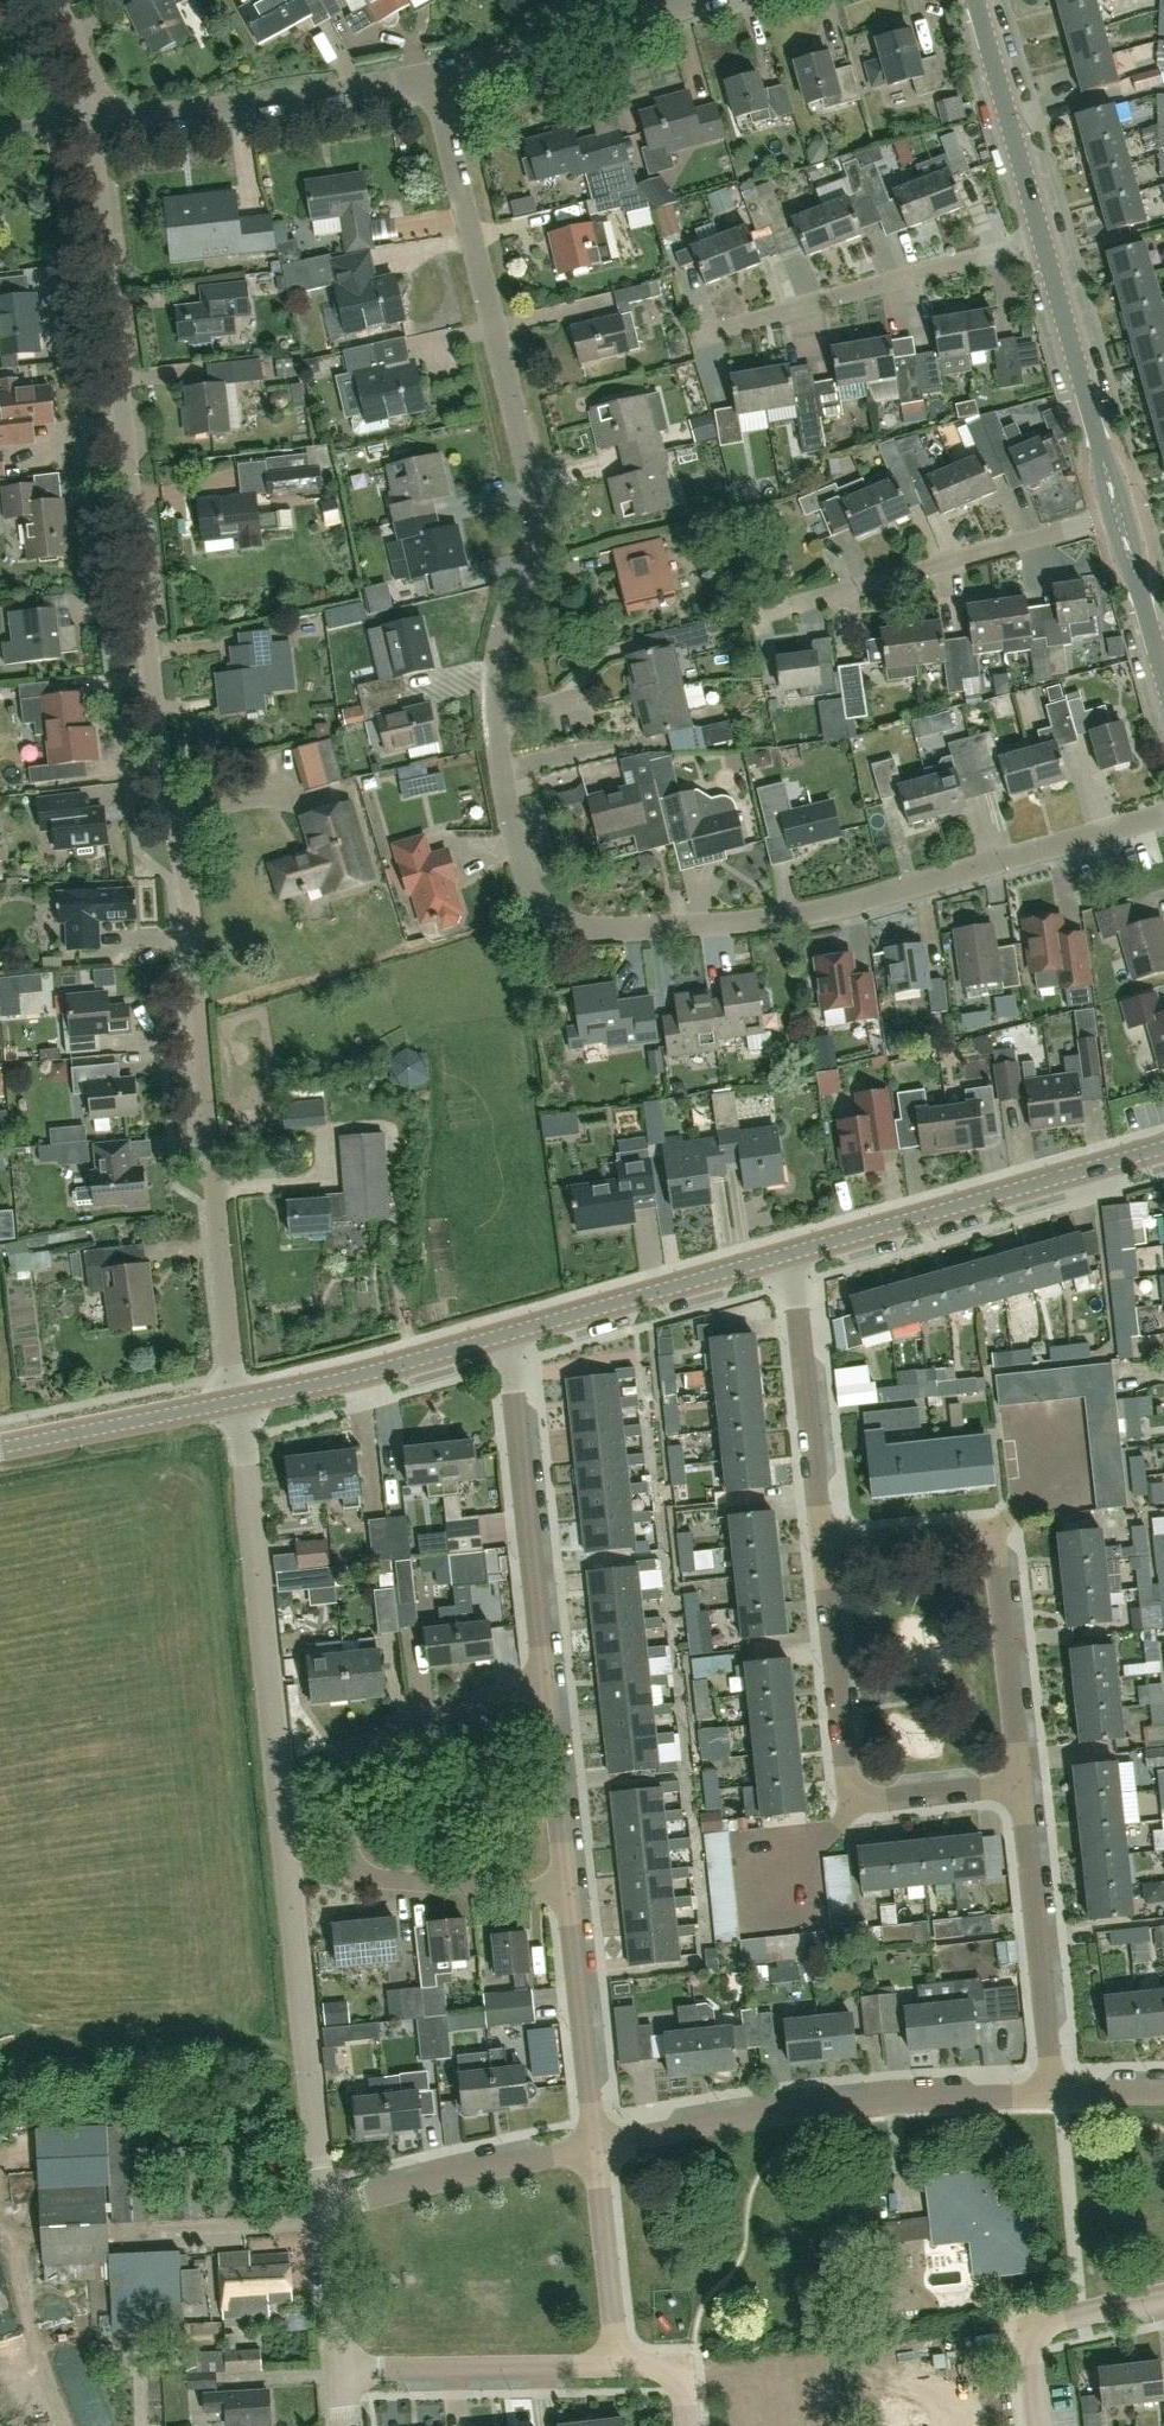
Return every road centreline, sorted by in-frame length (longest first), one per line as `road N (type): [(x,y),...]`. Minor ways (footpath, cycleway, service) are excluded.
road 1 (residential): [(1163,812),(765,920),(590,928),(544,904),(518,849),(492,710),(492,673),(535,541),(536,504),(434,74)]
road 2 (residential): [(242,1401),(96,119)]
road 3 (residential): [(326,2208),(242,1401)]
road 4 (residential): [(569,1893),(367,1875),(344,1859),(342,1745),(544,1654)]
road 5 (residential): [(596,2145),(799,2112),(1054,2095)]
road 6 (residential): [(1024,1794),(853,1811),(828,1539)]
road 7 (residential): [(1024,1794),(1003,1542),(973,1526),(828,1539)]
road 8 (residential): [(750,618),(1119,516)]
road 9 (unclassified): [(1163,1142),(799,1245)]
road 10 (residential): [(693,337),(1042,243)]
road 11 (residential): [(96,119),(354,91),(434,74)]
road 12 (residential): [(544,1654),(508,1326)]
road 13 (residential): [(1054,2095),(1024,1794)]
road 14 (unclassified): [(799,1245),(508,1326)]
road 15 (residential): [(828,1539),(799,1245)]
road 16 (tertiary): [(1119,516),(1042,243)]
road 17 (residential): [(434,74),(702,0)]
road 18 (residential): [(326,2208),(596,2145)]
road 19 (residential): [(341,2371),(618,2364)]
road 20 (unclassified): [(508,1326),(242,1401)]
road 21 (residential): [(596,2145),(569,1893)]
road 22 (tertiary): [(1042,243),(975,0)]
road 23 (unclassified): [(0,1447),(242,1401)]
road 24 (residential): [(569,1893),(544,1654)]
road 25 (residential): [(1041,2425),(1031,2325),(1163,2298)]
road 26 (residential): [(618,2364),(596,2145)]
road 27 (tertiary): [(1163,680),(1119,516)]
road 28 (residential): [(341,2371),(326,2208)]
road 29 (unclassified): [(96,119),(56,0)]

